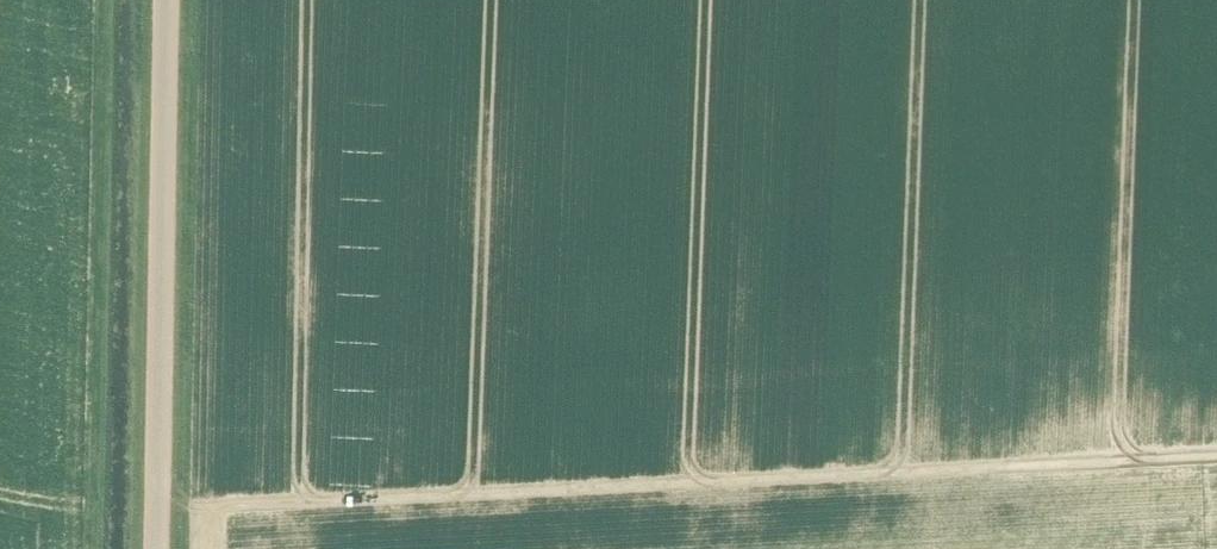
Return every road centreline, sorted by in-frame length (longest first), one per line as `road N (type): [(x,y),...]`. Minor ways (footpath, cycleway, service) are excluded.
road 1 (unclassified): [(157,548),(166,0)]

